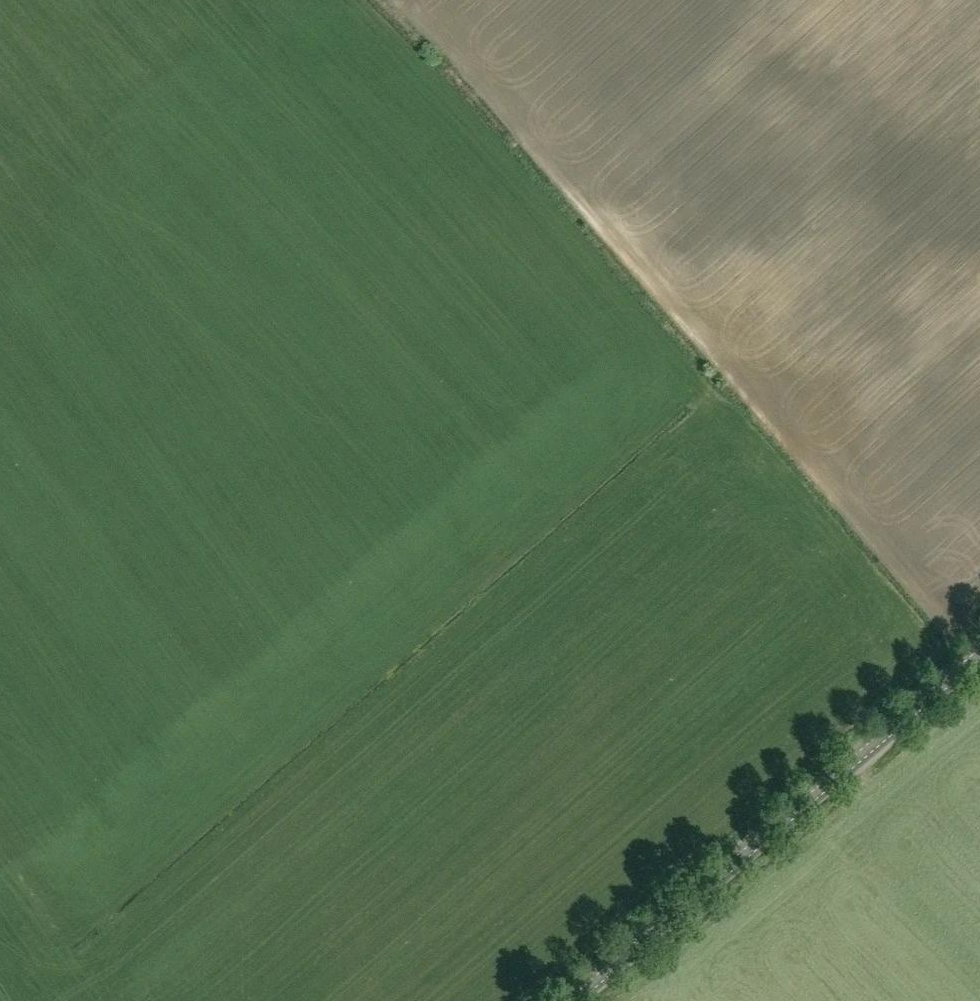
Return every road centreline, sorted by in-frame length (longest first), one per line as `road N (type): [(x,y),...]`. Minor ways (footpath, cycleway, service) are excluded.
road 1 (tertiary): [(573,1000),(979,654)]

